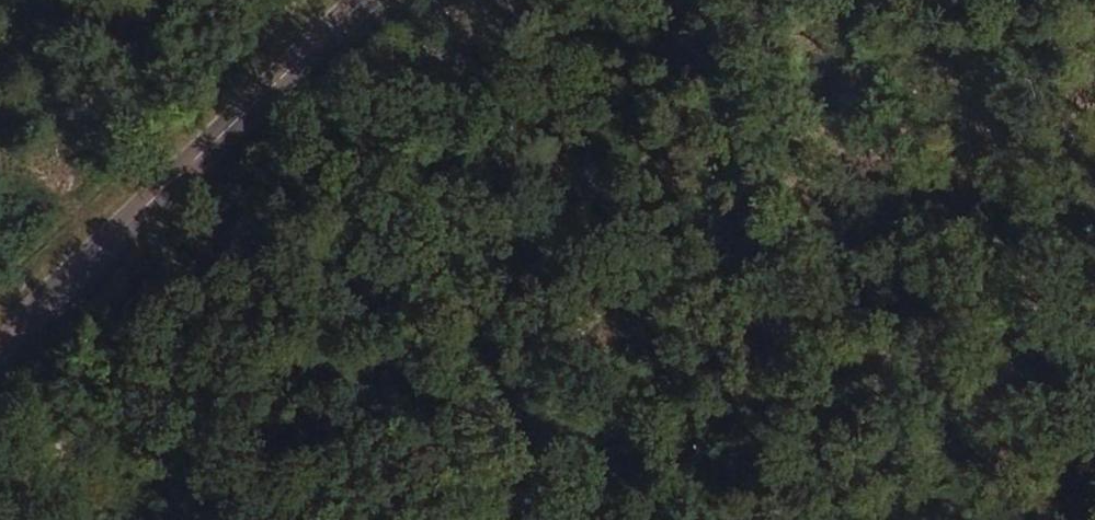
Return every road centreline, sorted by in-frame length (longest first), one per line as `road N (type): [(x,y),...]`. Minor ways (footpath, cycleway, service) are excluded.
road 1 (tertiary): [(364,0),(0,343)]

